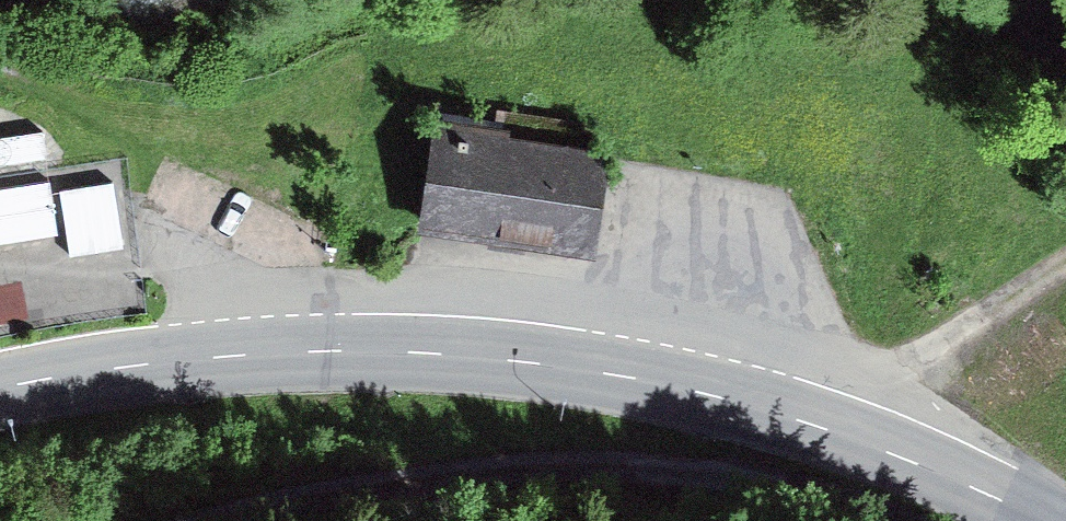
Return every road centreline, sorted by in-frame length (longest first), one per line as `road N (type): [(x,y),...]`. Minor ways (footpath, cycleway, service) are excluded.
road 1 (secondary): [(0,388),(284,353),(461,355),(719,397),(908,460),(1042,520)]
road 2 (track): [(908,460),(822,483),(626,465),(315,491),(230,520)]
road 3 (track): [(1065,263),(905,360),(784,356),(761,409)]

